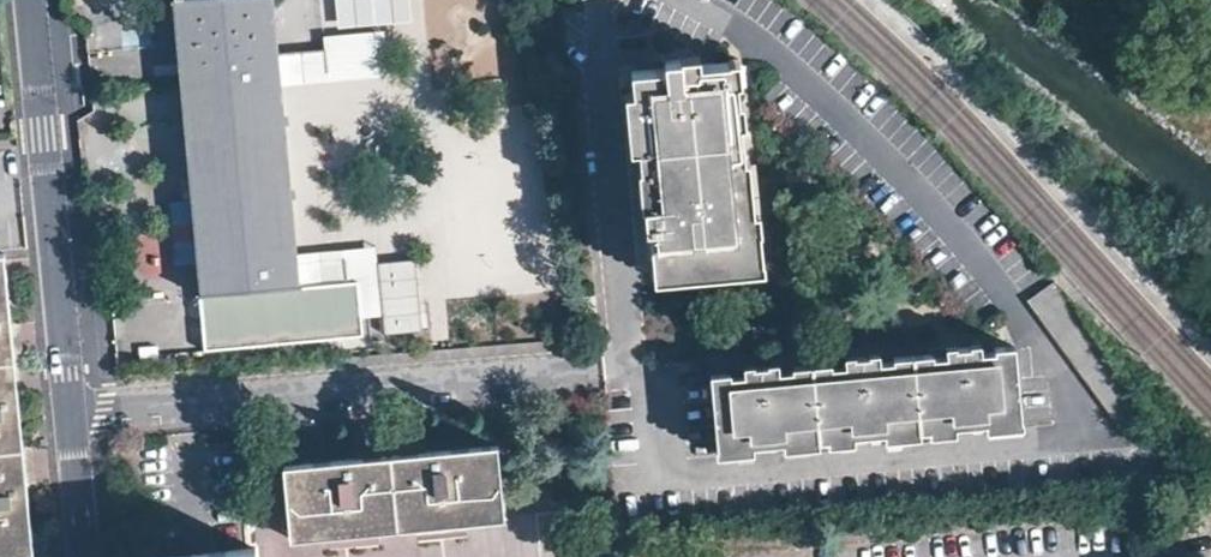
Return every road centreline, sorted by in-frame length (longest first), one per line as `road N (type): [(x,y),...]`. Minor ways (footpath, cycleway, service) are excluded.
road 1 (residential): [(632,369),(74,410)]
road 2 (residential): [(74,410),(38,0)]
road 3 (residential): [(90,556),(74,410)]

